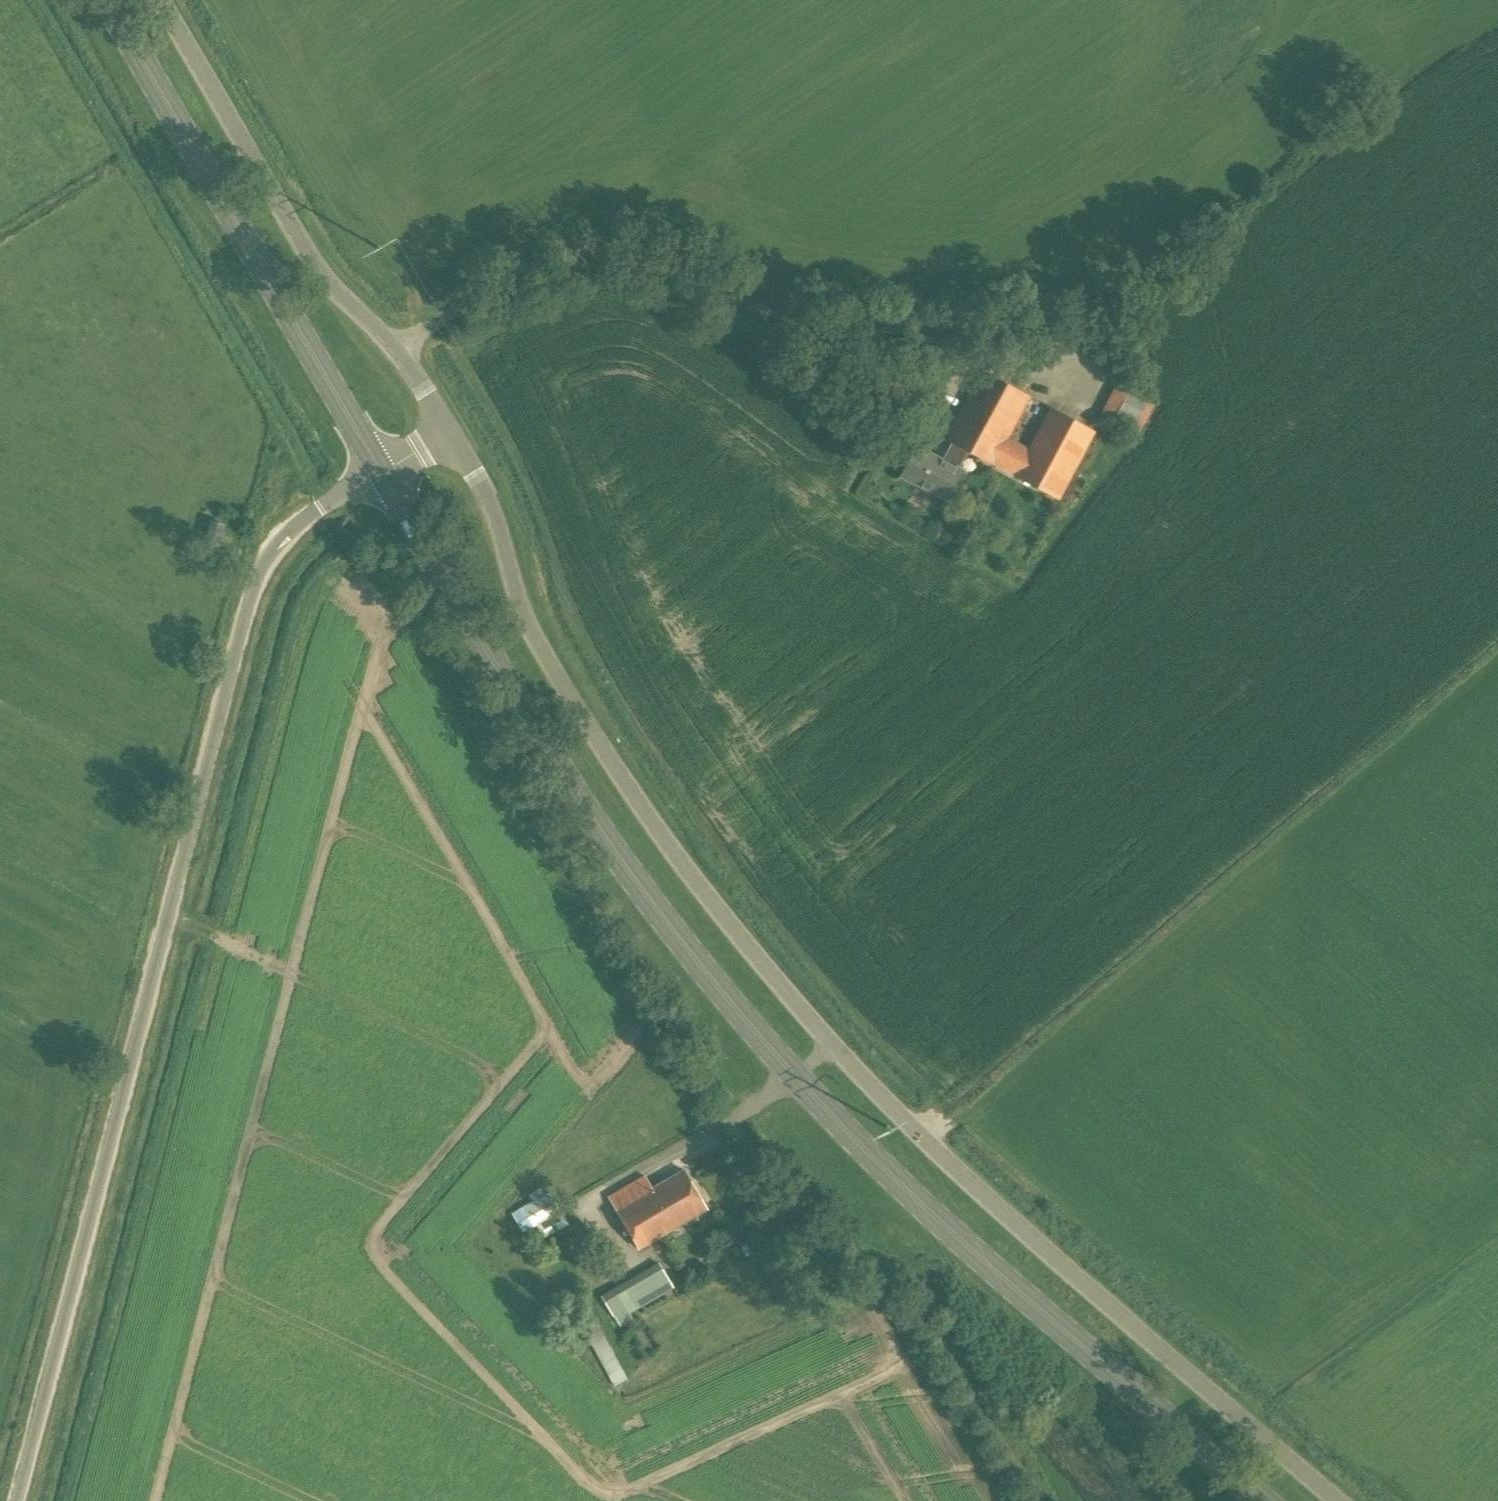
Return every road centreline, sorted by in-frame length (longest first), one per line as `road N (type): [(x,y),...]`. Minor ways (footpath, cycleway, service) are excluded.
road 1 (unclassified): [(1330,1500),(923,1143),(697,886),(565,690),(445,430)]
road 2 (primary): [(1257,1500),(914,1197),(730,1004),(643,894),(379,470)]
road 3 (unclassified): [(17,1500),(262,563),(309,514),(379,470)]
road 4 (primary): [(379,470),(107,0)]
road 5 (unclassified): [(445,430),(391,348),(310,260),(158,0)]

